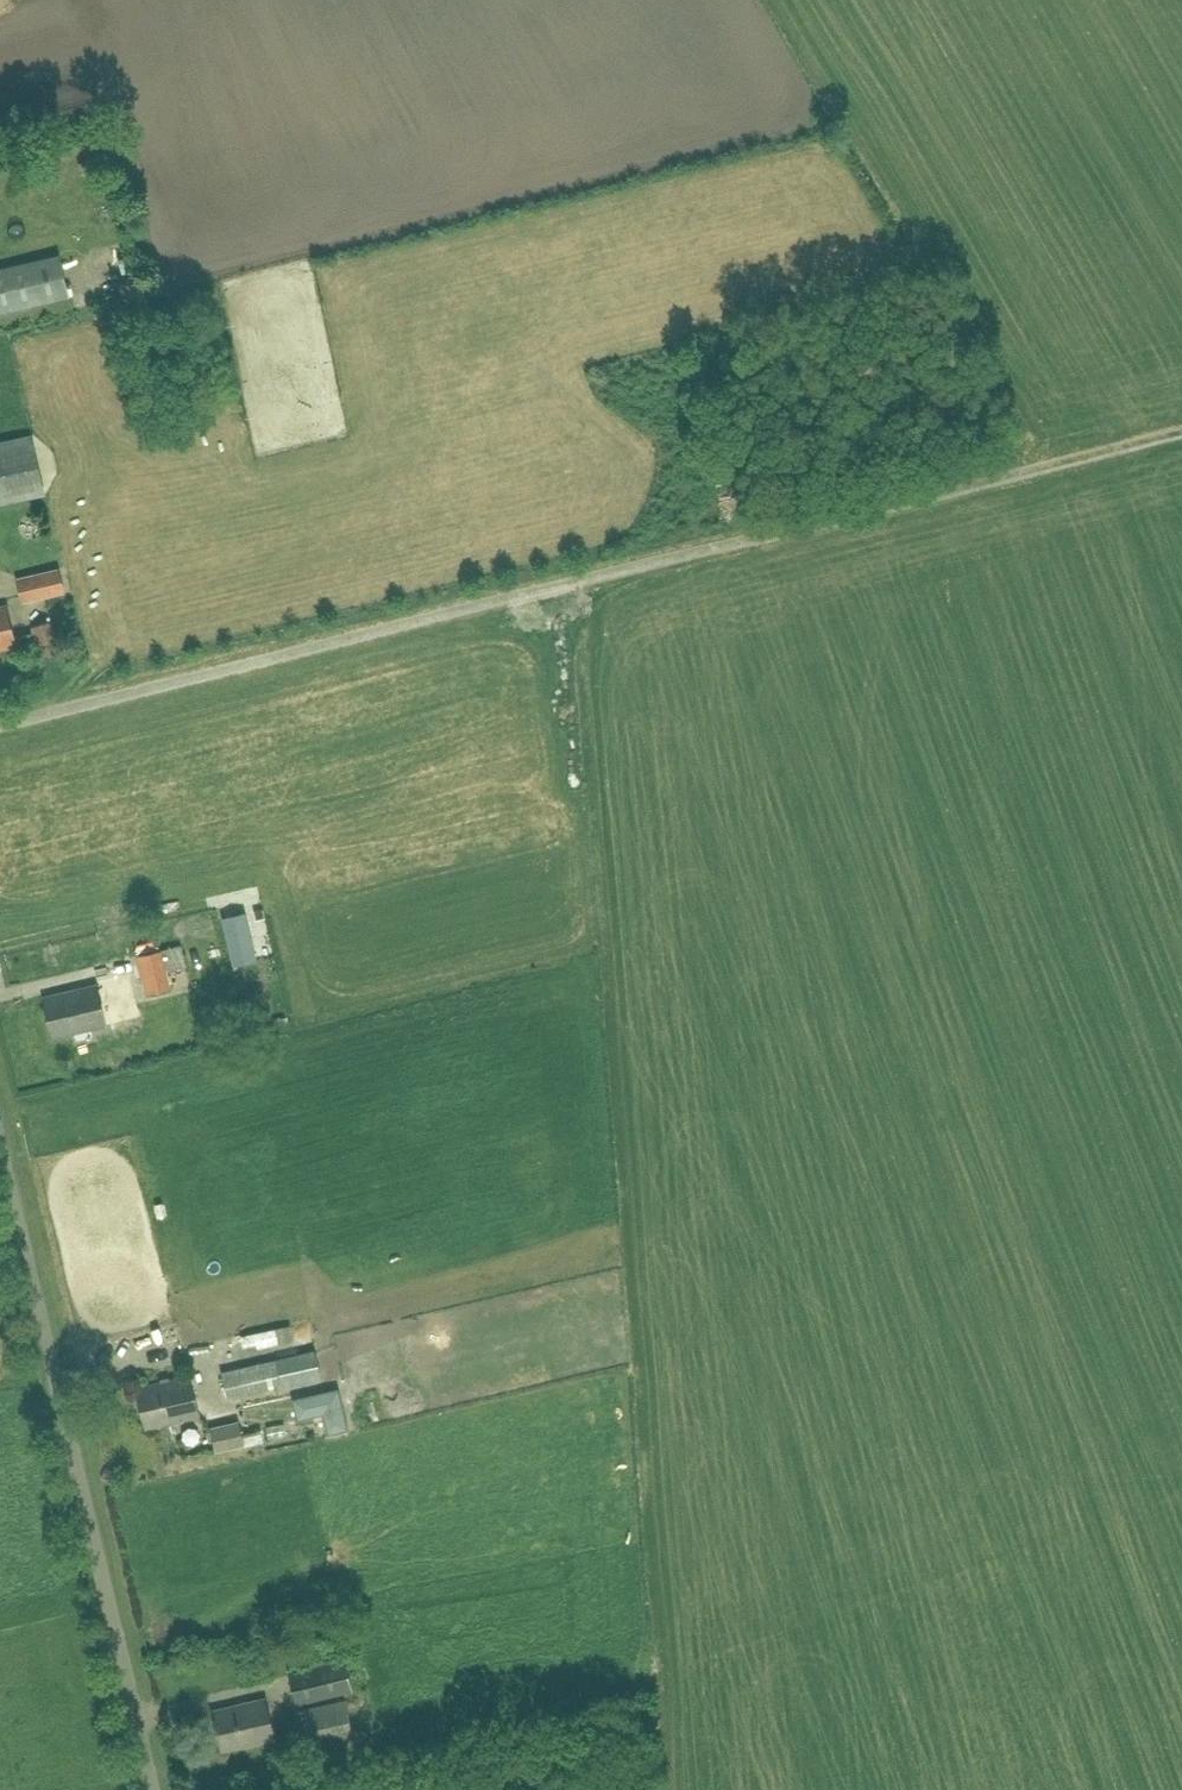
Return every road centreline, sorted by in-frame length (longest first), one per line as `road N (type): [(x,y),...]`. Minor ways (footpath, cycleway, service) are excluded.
road 1 (unclassified): [(0,725),(1181,431)]
road 2 (unclassified): [(154,1789),(0,1156)]

